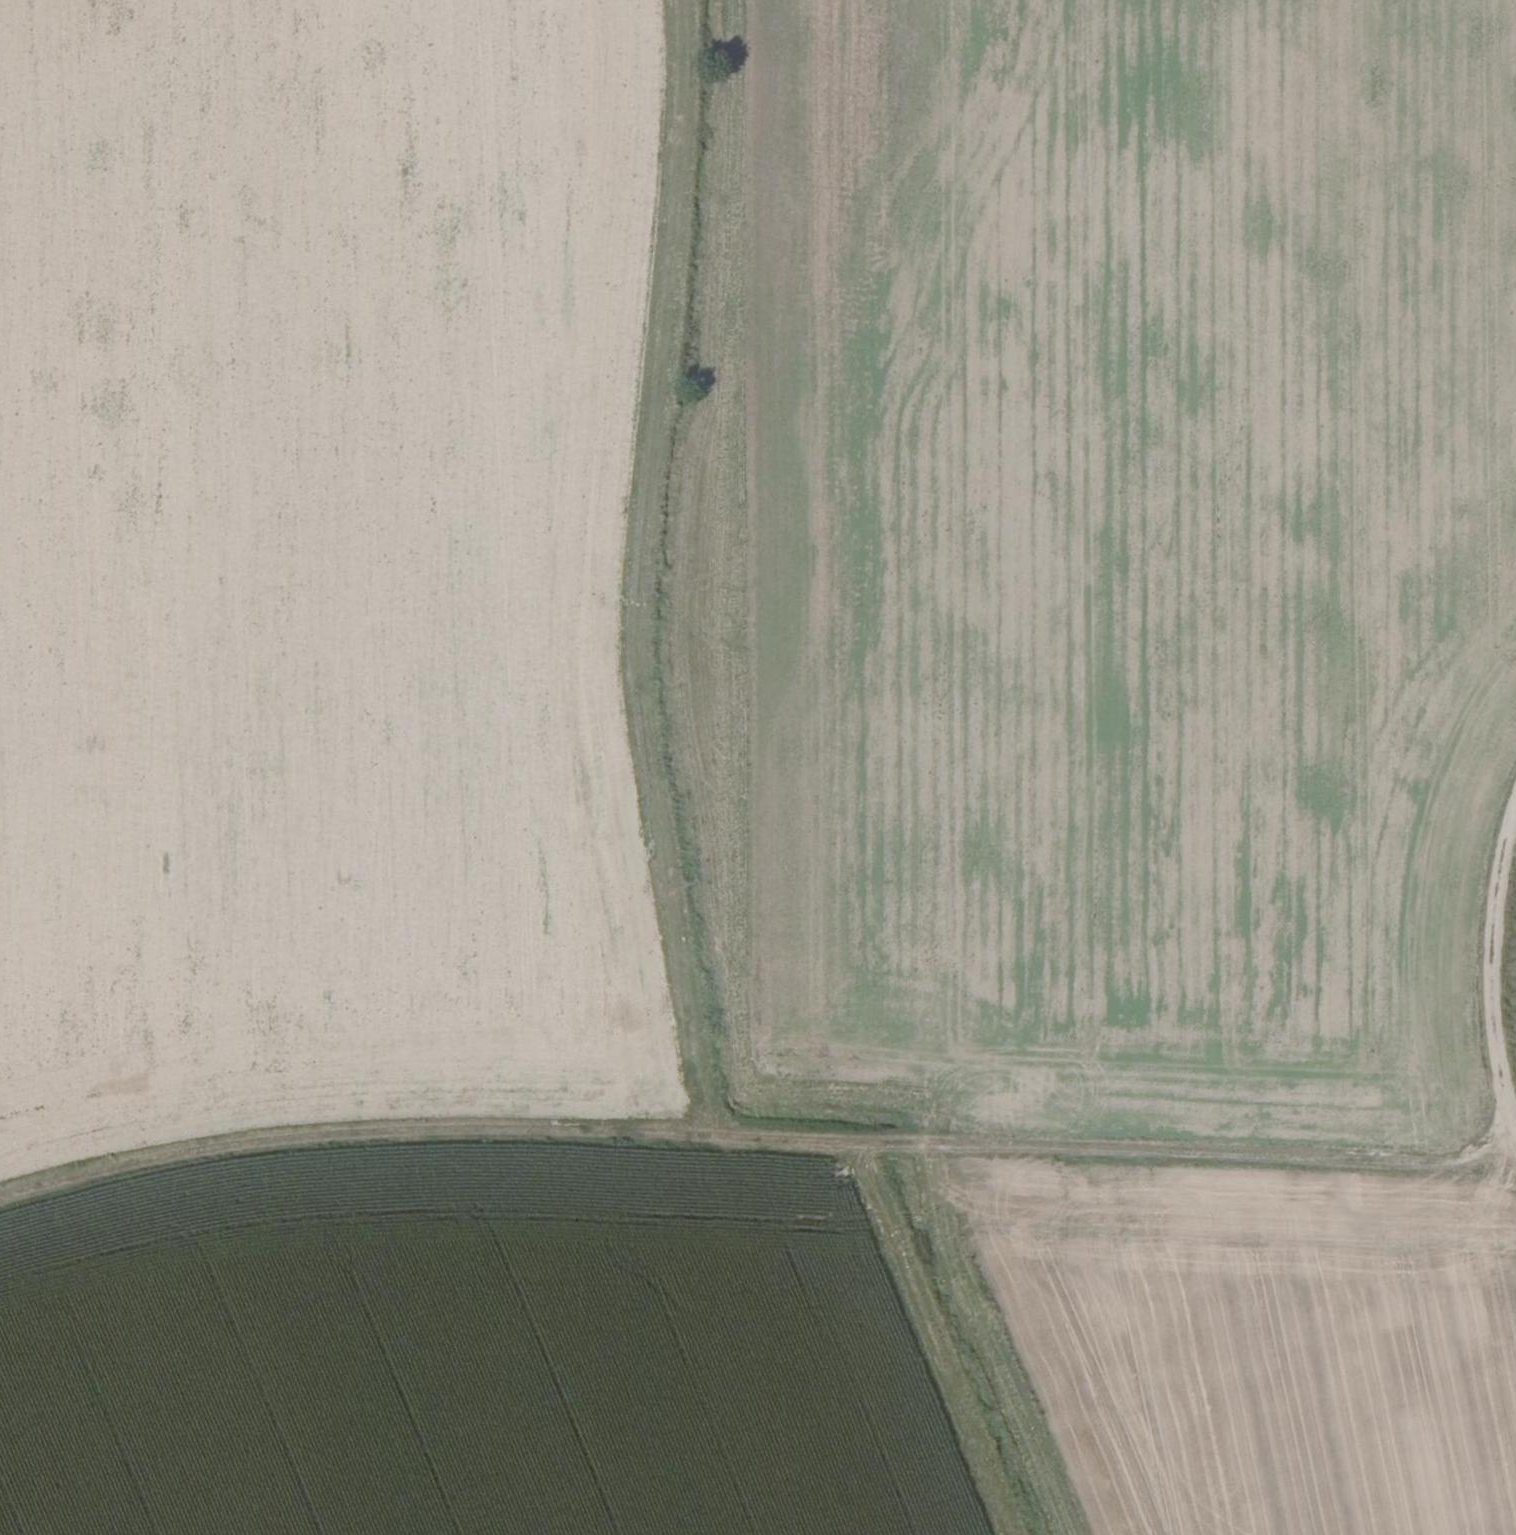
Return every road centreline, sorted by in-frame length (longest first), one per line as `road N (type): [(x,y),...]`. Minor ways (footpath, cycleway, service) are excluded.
road 1 (track): [(1515,1140),(1461,1167),(555,1123),(324,1130),(0,1197)]
road 2 (track): [(1515,1138),(1488,933),(1515,782)]

